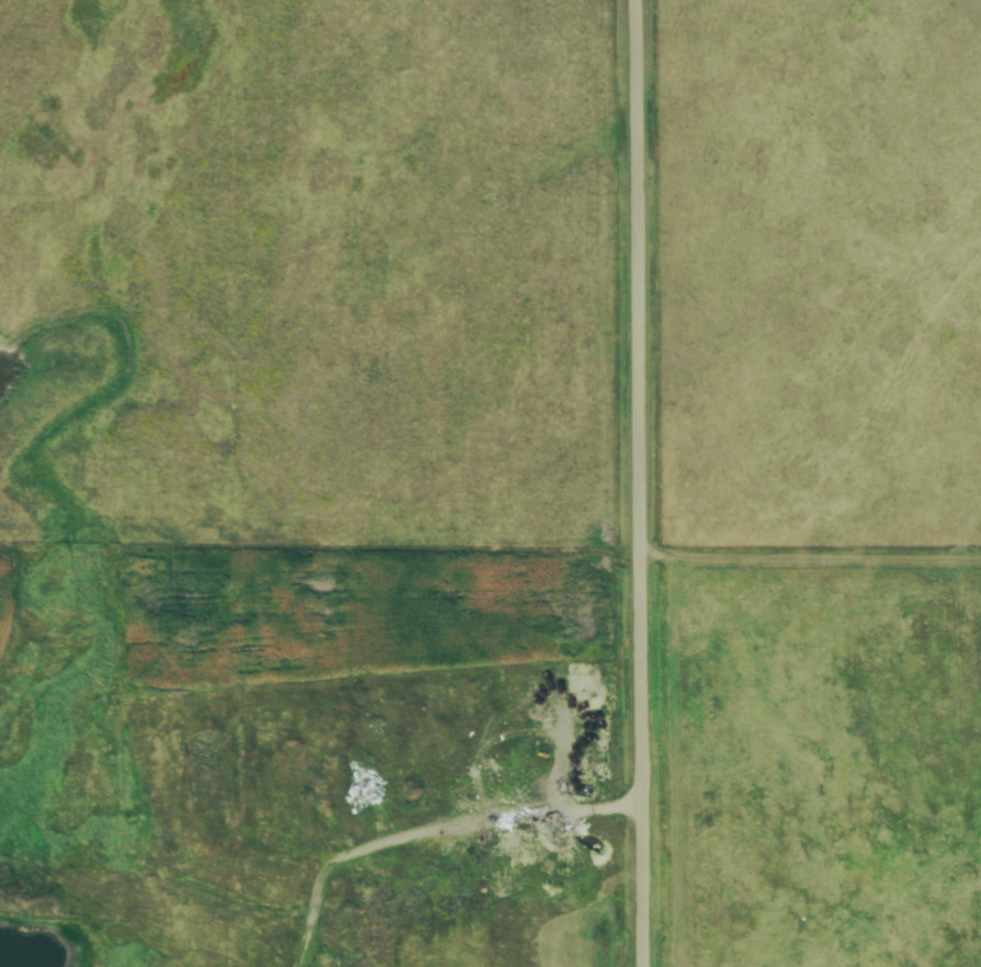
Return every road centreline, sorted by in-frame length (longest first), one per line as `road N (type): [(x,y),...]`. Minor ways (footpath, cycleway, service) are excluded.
road 1 (residential): [(645,966),(639,0)]

